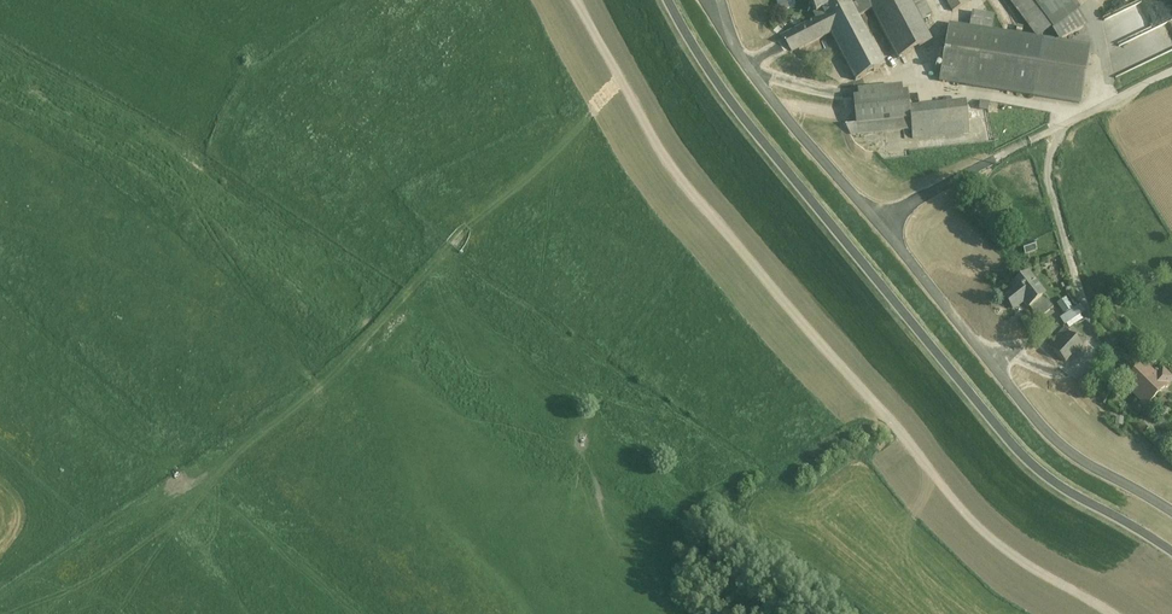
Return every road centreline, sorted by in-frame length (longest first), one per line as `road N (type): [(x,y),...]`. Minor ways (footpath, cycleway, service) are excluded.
road 1 (track): [(1112,613),(985,534),(949,494),(670,167),(576,0)]
road 2 (unclassified): [(882,225),(1056,442),(1171,512)]
road 3 (unclassified): [(882,225),(1171,73)]
road 4 (unclassified): [(718,0),(752,75),(882,225)]
road 5 (track): [(837,113),(787,106),(671,177)]

